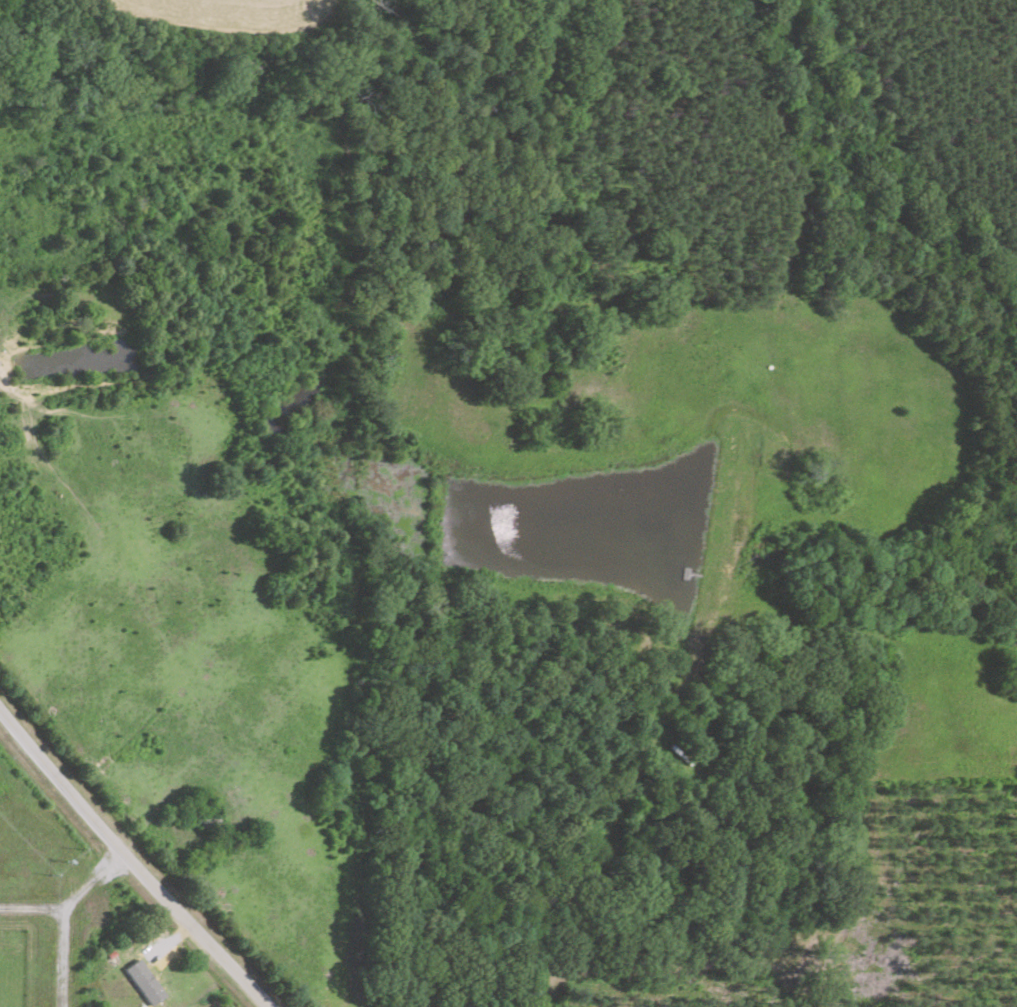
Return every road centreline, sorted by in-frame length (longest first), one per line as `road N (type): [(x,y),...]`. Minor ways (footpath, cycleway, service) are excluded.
road 1 (residential): [(271,1006),(0,713)]

